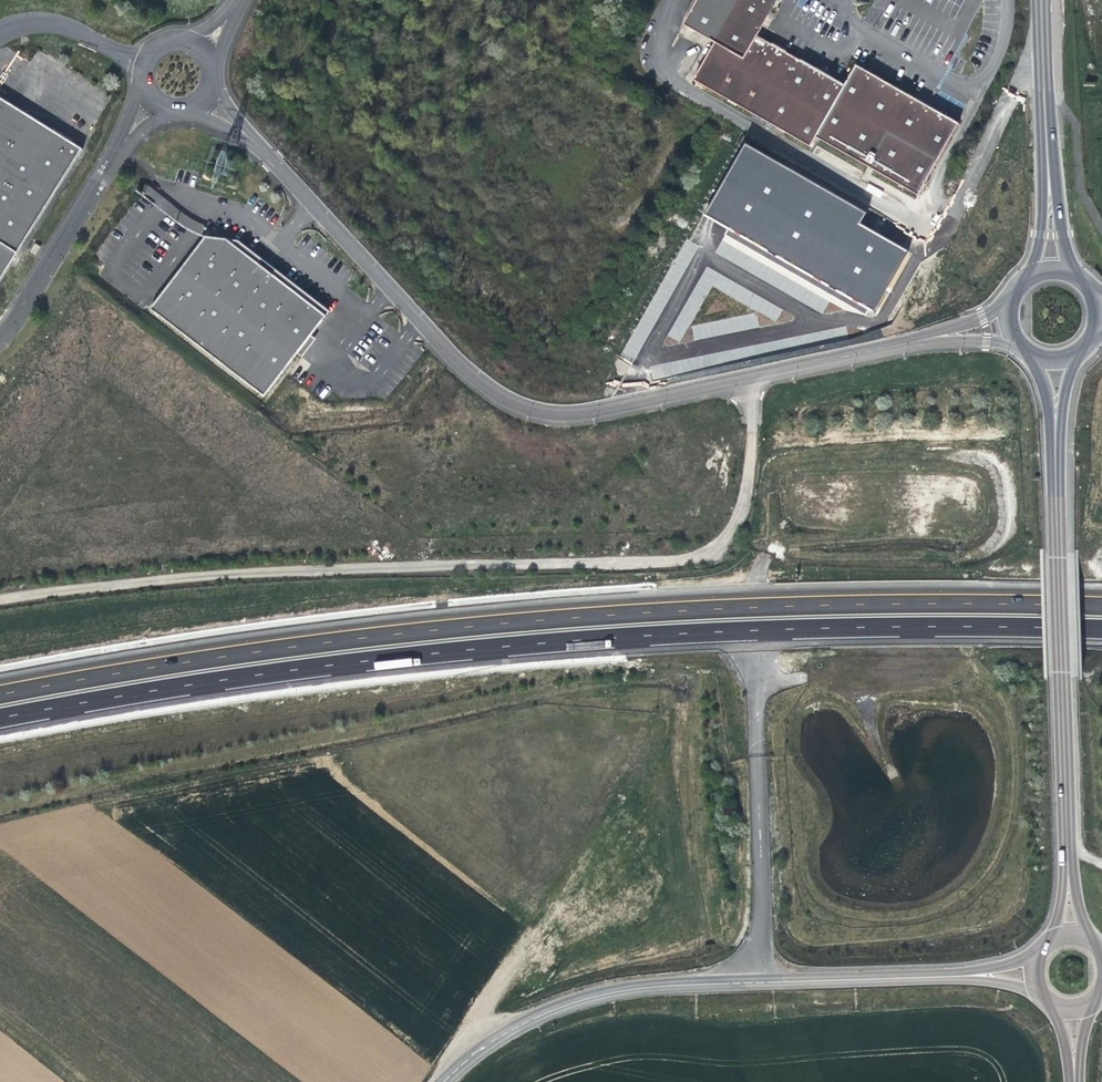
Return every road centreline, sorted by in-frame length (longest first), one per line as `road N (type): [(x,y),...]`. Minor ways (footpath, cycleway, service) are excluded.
road 1 (motorway): [(1101,605),(897,603),(376,631),(120,666),(0,693)]
road 2 (motorway): [(0,717),(383,656),(673,632),(1101,629)]
road 3 (unclassified): [(0,598),(232,569),(689,558),(732,536),(755,489),(749,378)]
road 4 (unclassified): [(277,161),(451,355),(501,397),(541,414),(584,415),(749,378)]
road 5 (secondary): [(1052,370),(1070,935)]
road 6 (tertiary): [(763,981),(600,994),(516,1026),(444,1081)]
road 7 (residential): [(900,316),(1021,81),(1043,56)]
road 8 (tertiary): [(1035,975),(763,981)]
road 9 (unclassified): [(749,378),(1003,324)]
road 10 (unclassified): [(0,340),(117,153)]
road 11 (unclassified): [(757,761),(763,981)]
road 12 (secondary): [(1043,56),(1050,271)]

